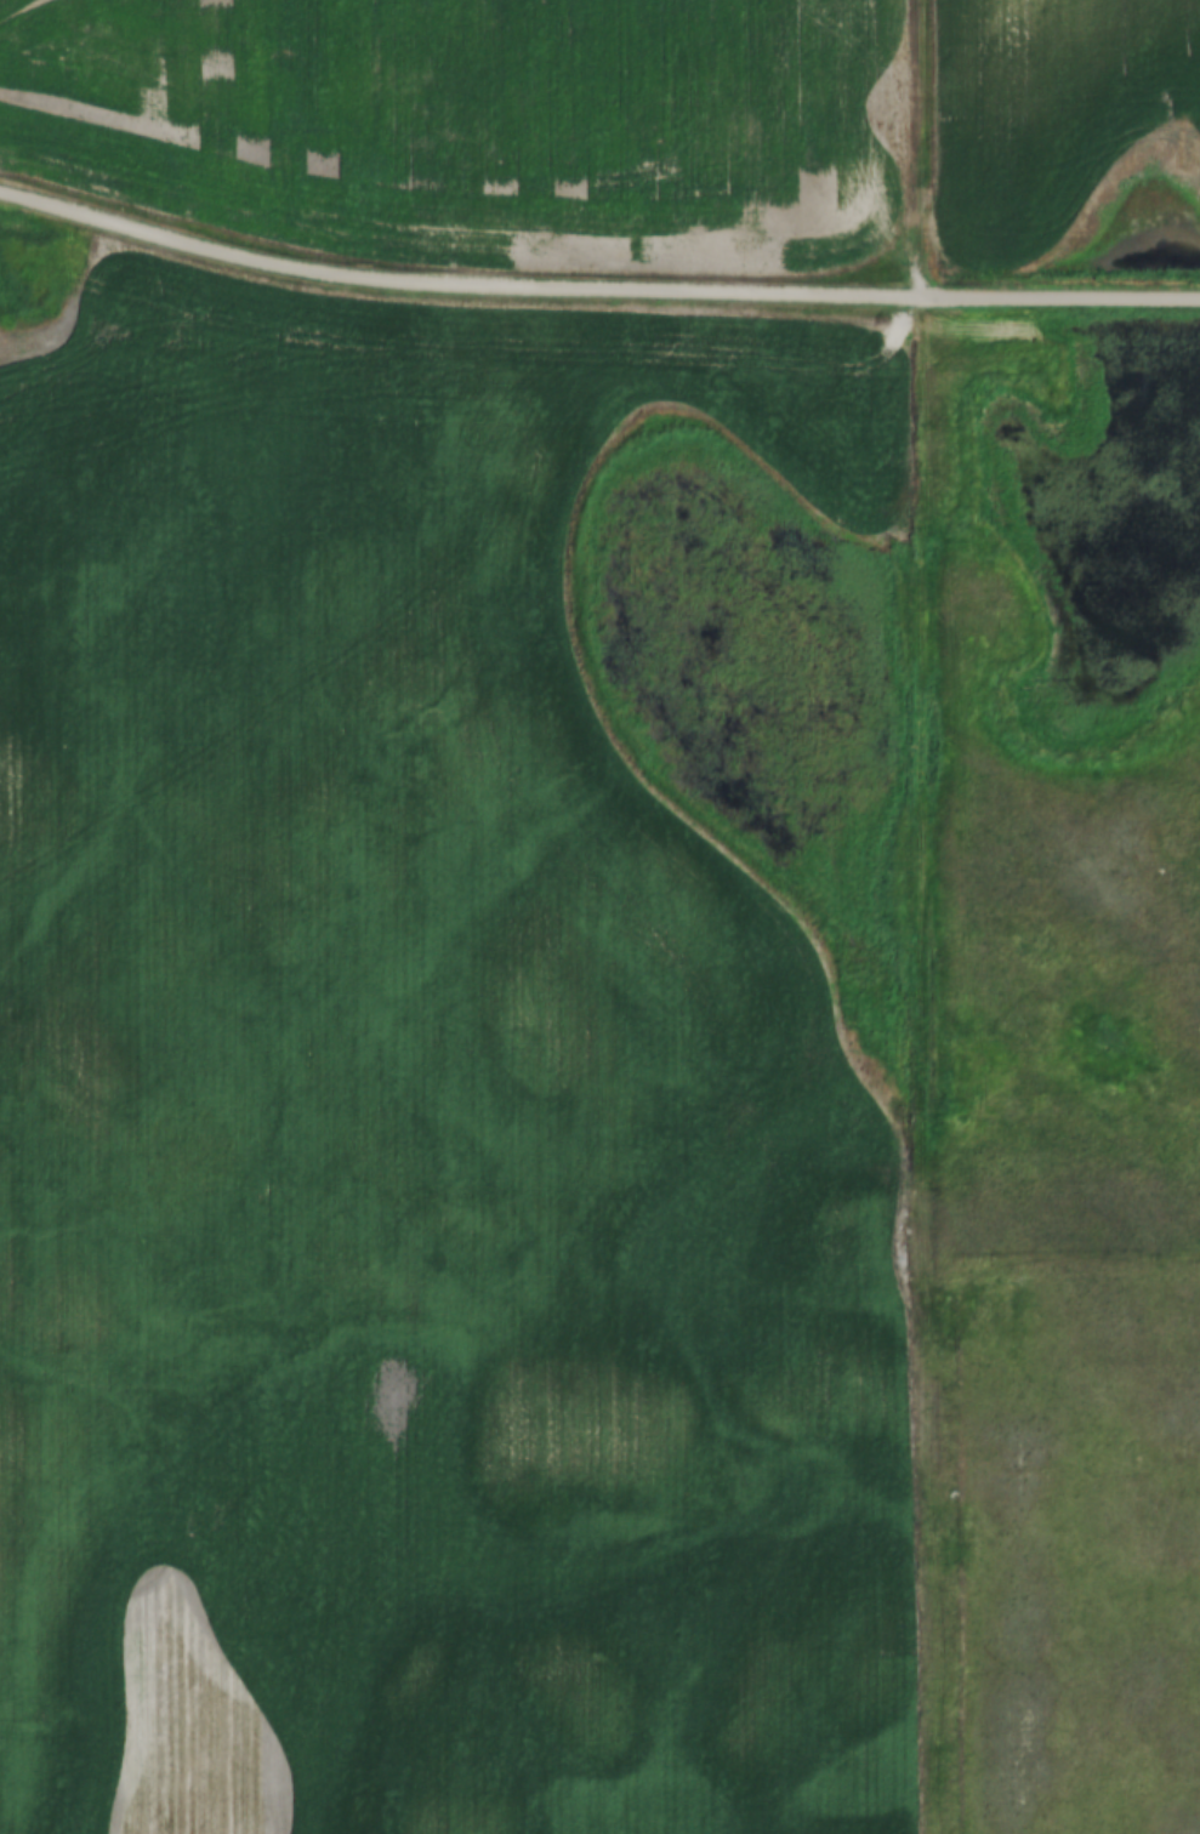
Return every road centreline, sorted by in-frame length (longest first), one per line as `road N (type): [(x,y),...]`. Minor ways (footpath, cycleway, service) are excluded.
road 1 (track): [(948,1833),(925,0)]

